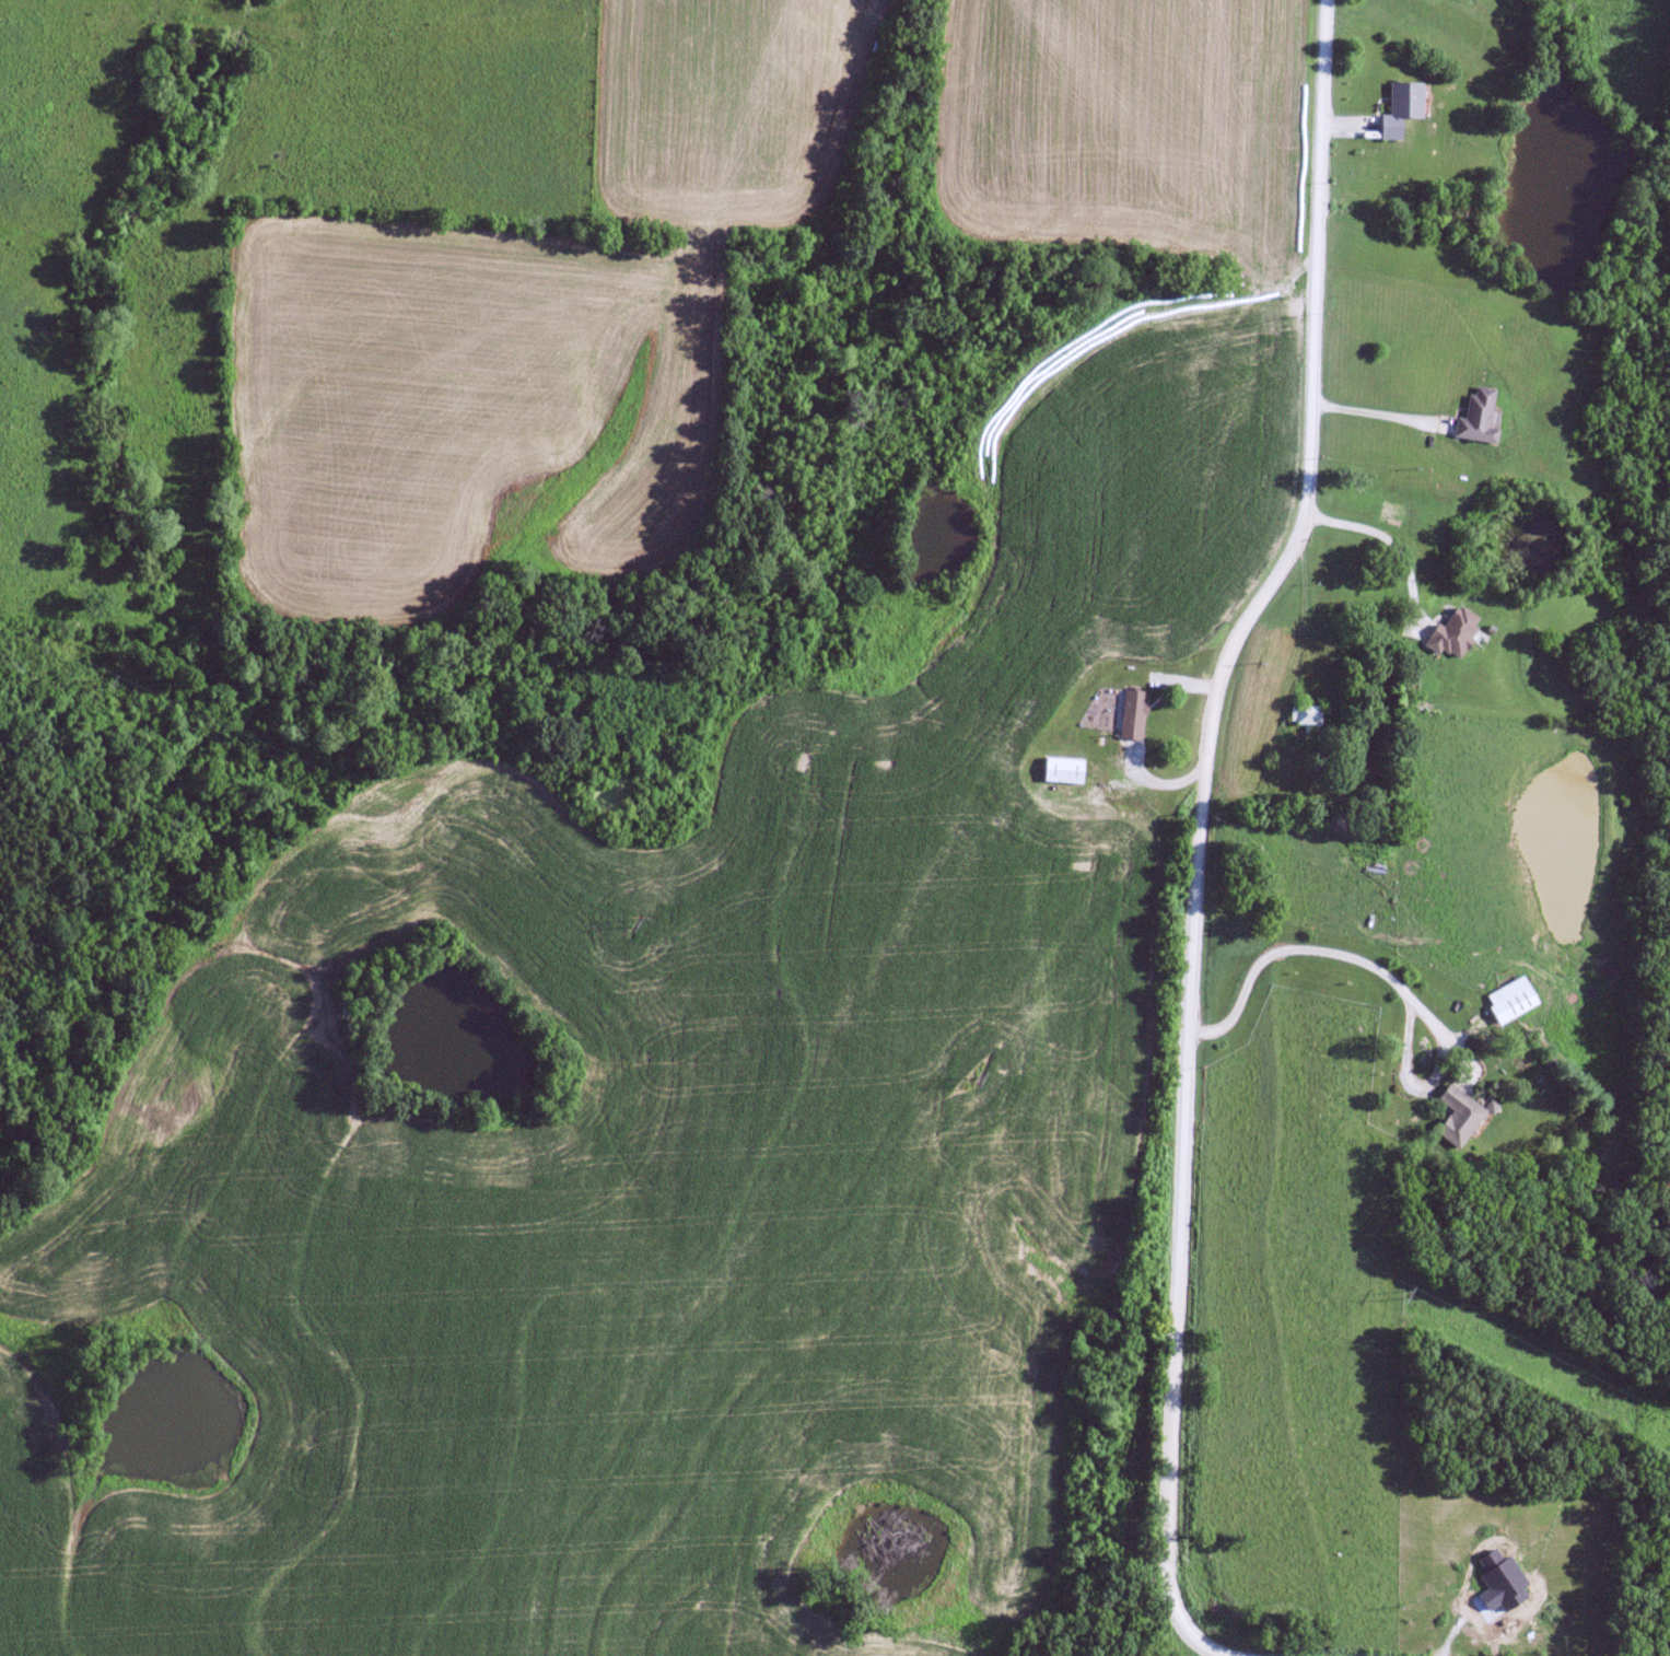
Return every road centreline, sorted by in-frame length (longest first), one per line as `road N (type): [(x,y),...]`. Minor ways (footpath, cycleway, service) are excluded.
road 1 (residential): [(1334,1655),(1172,1624),(1167,1198),(1196,808),(1298,483),(1320,0)]

